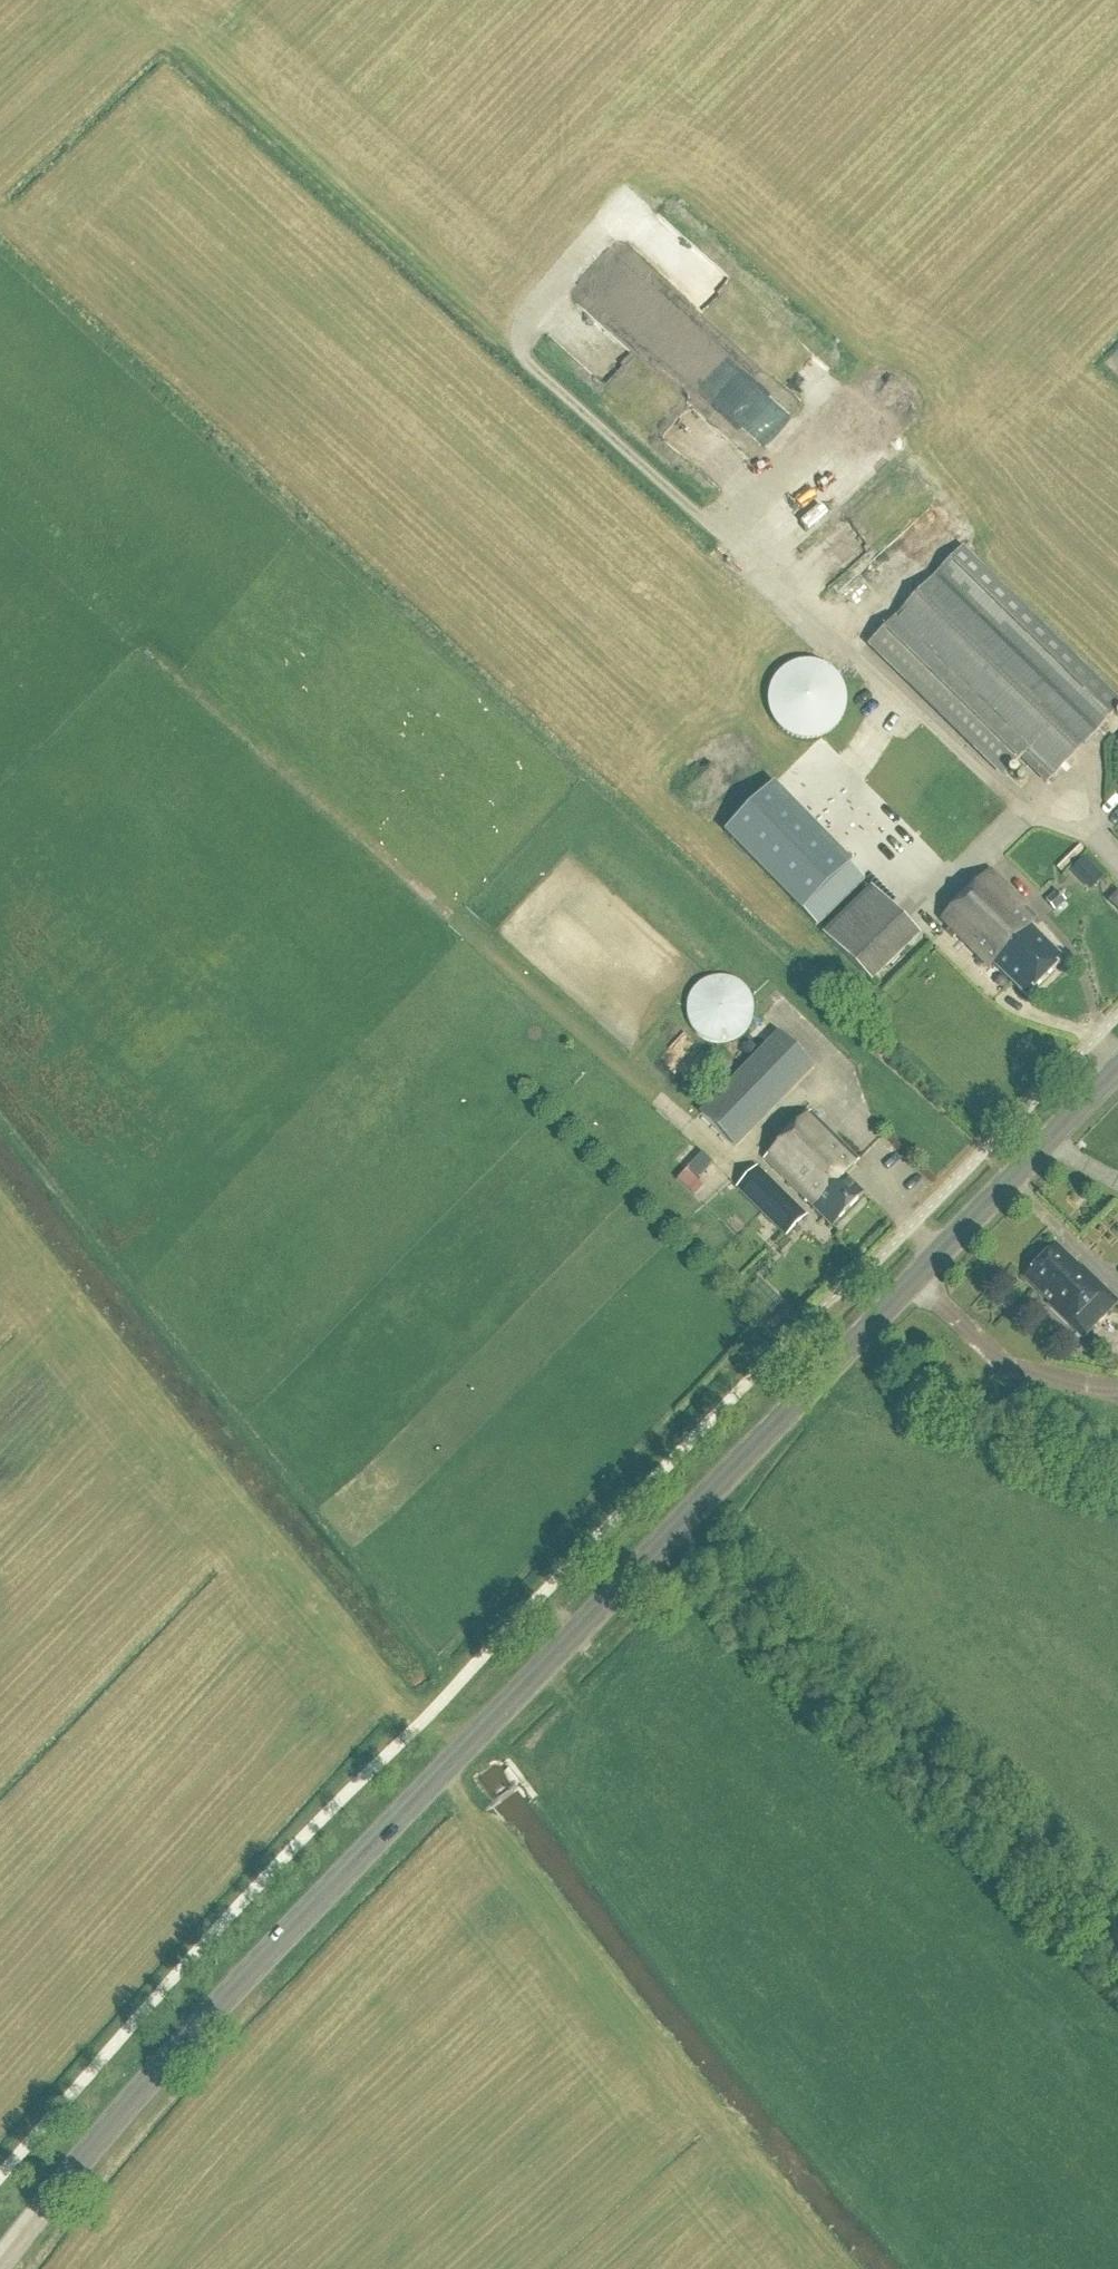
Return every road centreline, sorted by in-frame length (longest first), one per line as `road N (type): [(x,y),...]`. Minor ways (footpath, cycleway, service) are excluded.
road 1 (primary): [(0,2265),(122,2111),(276,1945),(1117,1072)]

